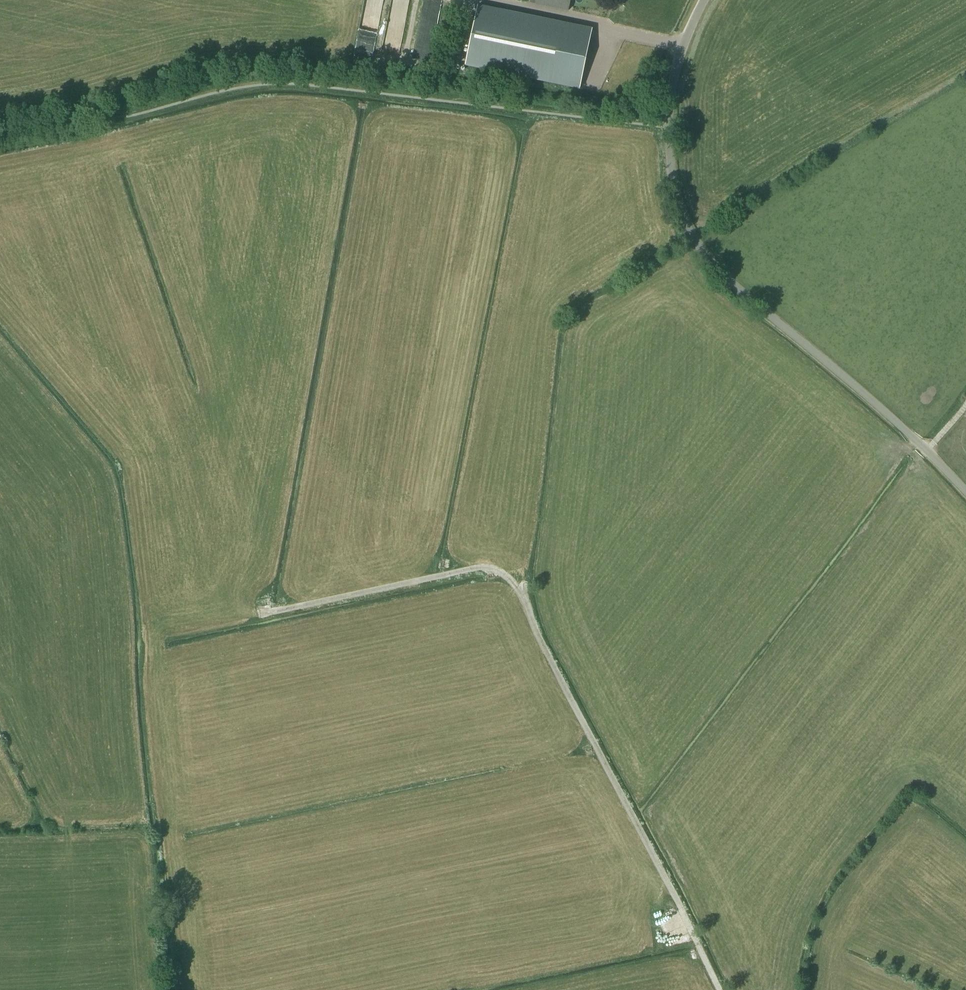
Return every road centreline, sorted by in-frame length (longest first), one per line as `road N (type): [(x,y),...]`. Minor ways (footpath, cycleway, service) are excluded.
road 1 (track): [(719,989),(522,595),(501,573),(477,568),(263,614)]
road 2 (unclassified): [(965,493),(692,241),(676,206),(668,127),(683,50),(706,0)]

